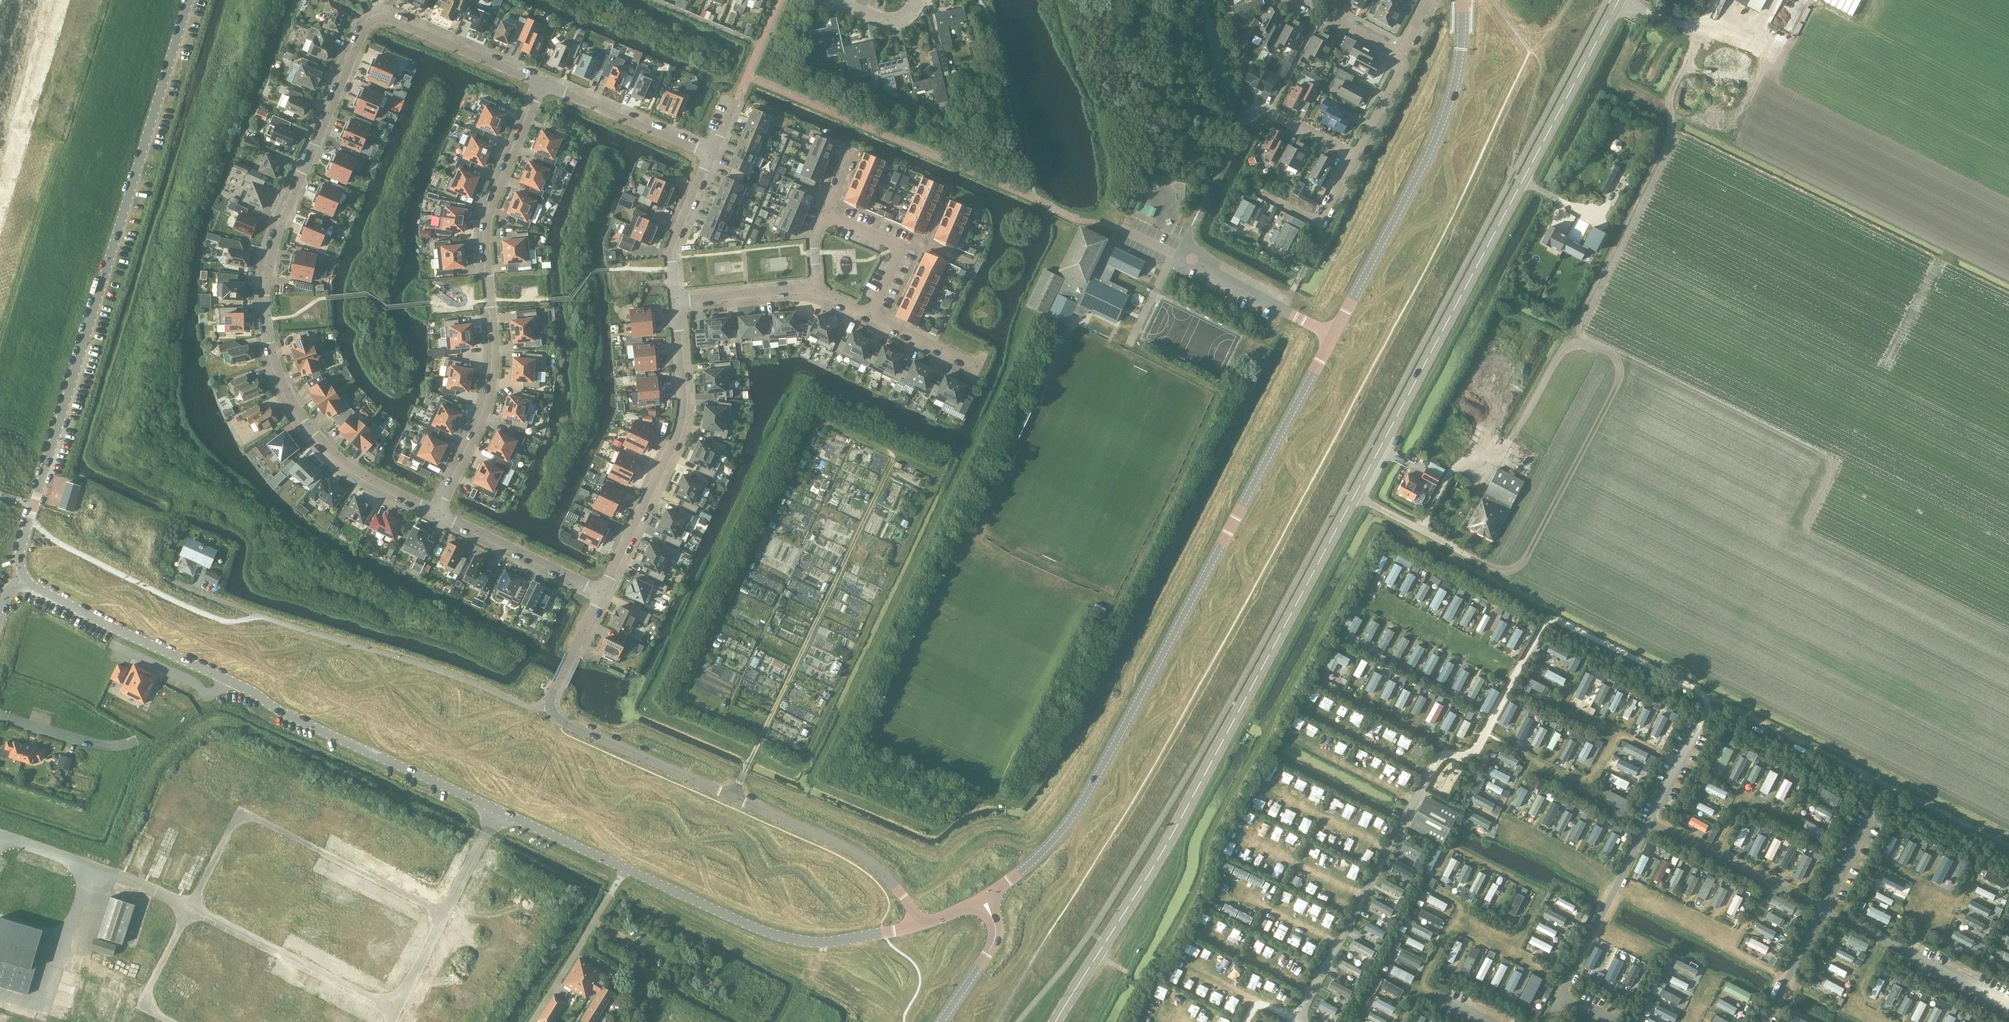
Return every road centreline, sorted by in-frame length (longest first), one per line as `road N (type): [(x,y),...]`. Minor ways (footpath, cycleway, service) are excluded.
road 1 (secondary): [(1056,1021),(1167,844),(1619,0)]
road 2 (tertiary): [(982,899),(1071,817),(1195,594),(1436,136),(1458,68),(1462,0)]
road 3 (residential): [(543,82),(379,17),(359,34),(271,248),(264,319),(298,416),(333,461),(437,517)]
road 4 (unclassified): [(26,579),(20,561),(30,520),(188,0)]
road 5 (unclassified): [(498,810),(290,717),(26,579)]
road 6 (residential): [(437,517),(493,377),(486,212),(543,82)]
road 7 (unclassified): [(498,810),(780,936),(832,942),(917,924)]
road 8 (unclassified): [(917,924),(880,871),(851,849),(557,719),(551,695)]
road 9 (residential): [(601,592),(680,418),(676,303)]
road 10 (residential): [(713,153),(543,82)]
road 11 (residential): [(437,517),(601,592)]
road 12 (residential): [(676,303),(670,257),(713,153)]
road 13 (residential): [(872,316),(897,251),(826,215)]
road 14 (residential): [(676,303),(816,289)]
road 15 (tertiary): [(939,1021),(993,942),(982,899)]

